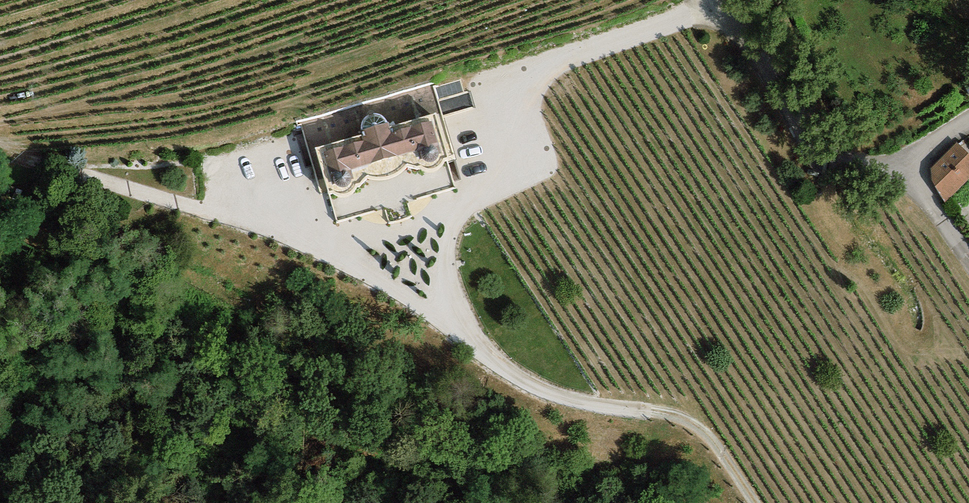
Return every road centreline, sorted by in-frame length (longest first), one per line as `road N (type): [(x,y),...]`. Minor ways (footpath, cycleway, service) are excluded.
road 1 (residential): [(714,9),(541,66),(505,97),(479,210),(399,245)]
road 2 (residential): [(968,124),(906,162),(827,165),(714,9)]
road 3 (track): [(155,502),(154,481),(22,428),(0,410)]

